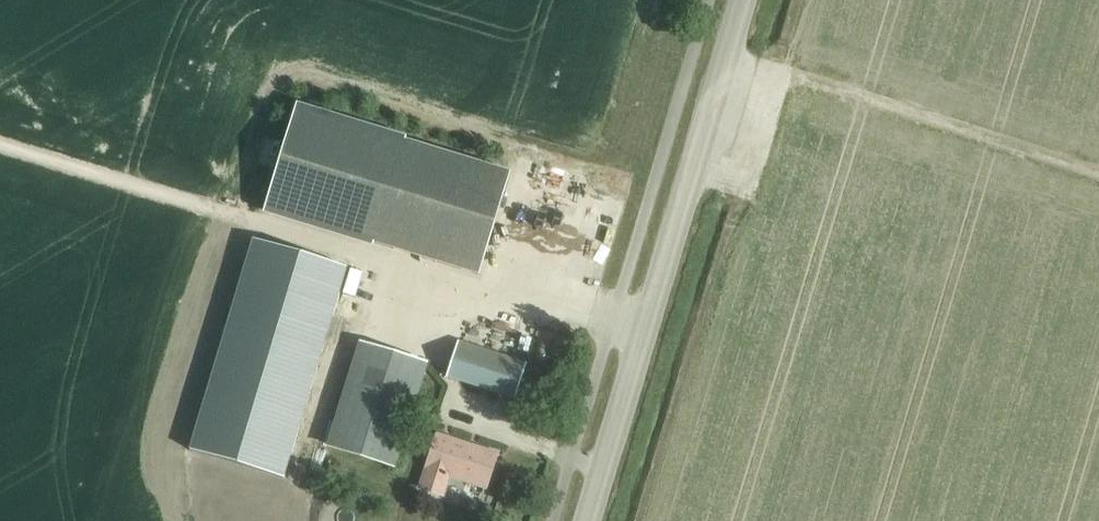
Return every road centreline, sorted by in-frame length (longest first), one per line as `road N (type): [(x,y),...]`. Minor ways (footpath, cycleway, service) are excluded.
road 1 (track): [(0,143),(642,336)]
road 2 (secondary): [(587,520),(742,0)]
road 3 (track): [(726,54),(1098,173)]

